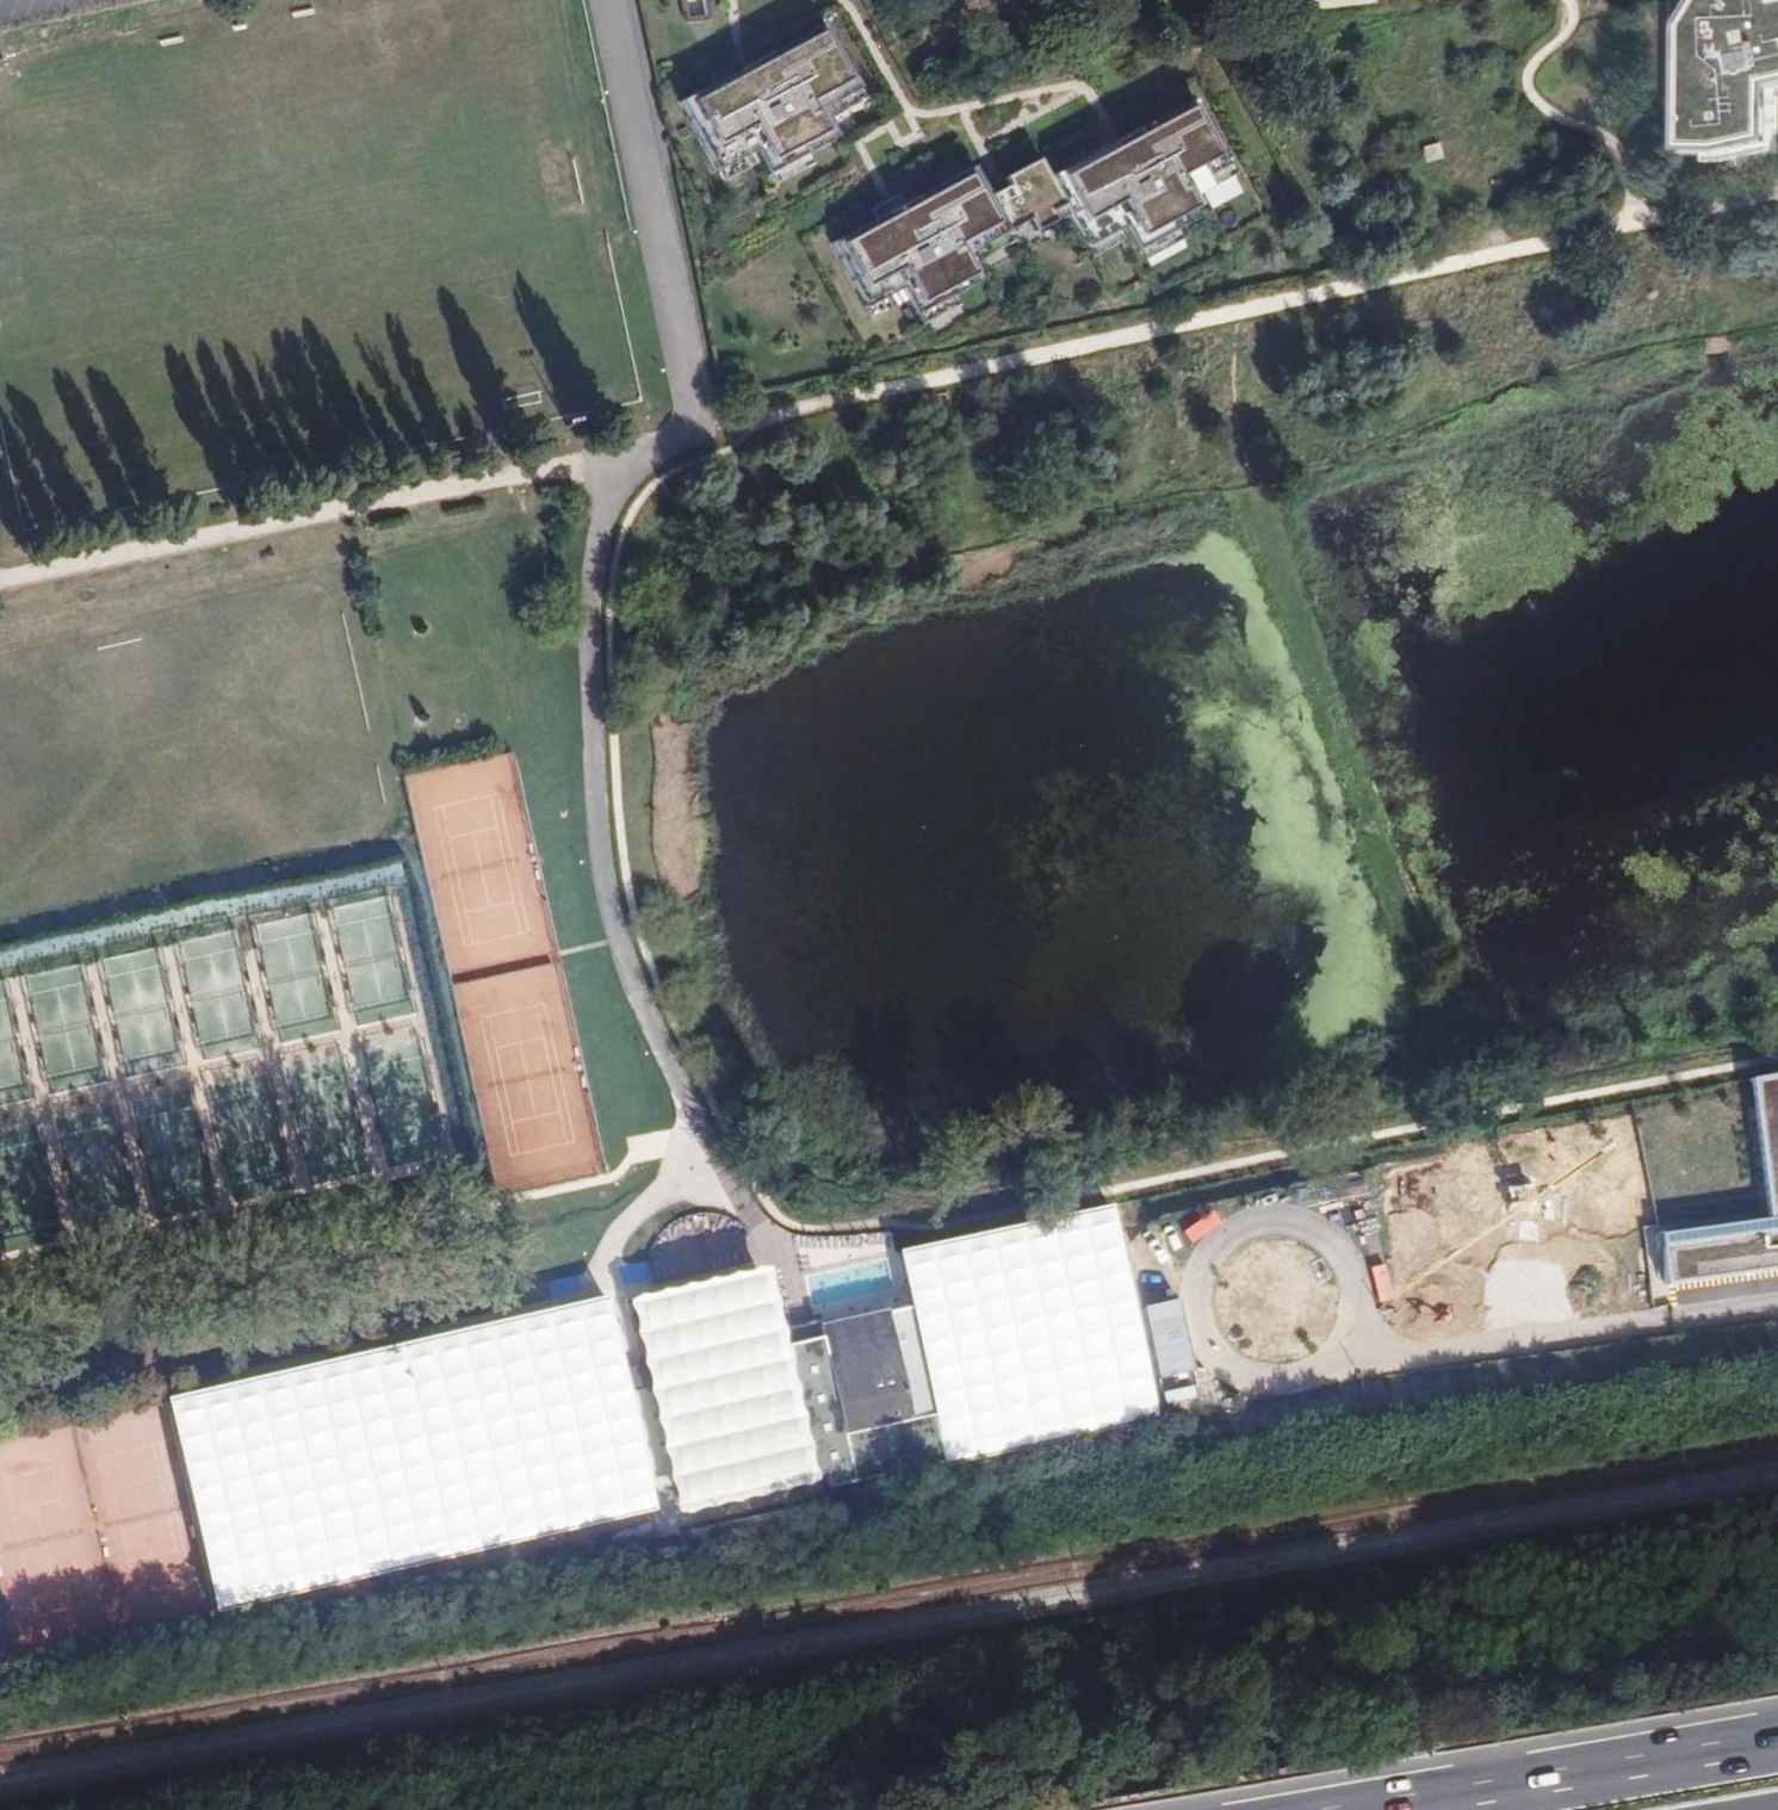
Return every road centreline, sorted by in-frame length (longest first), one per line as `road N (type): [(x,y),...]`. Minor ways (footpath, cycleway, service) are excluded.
road 1 (track): [(628,456),(591,558),(594,769),(611,909),(653,1027),(762,1258),(786,1347)]
road 2 (track): [(0,595),(727,430)]
road 3 (track): [(612,1289),(0,1424)]
road 4 (track): [(608,0),(690,439)]
road 5 (motorway): [(1777,1742),(1383,1809)]
road 6 (track): [(762,1258),(612,1289),(638,1400)]

